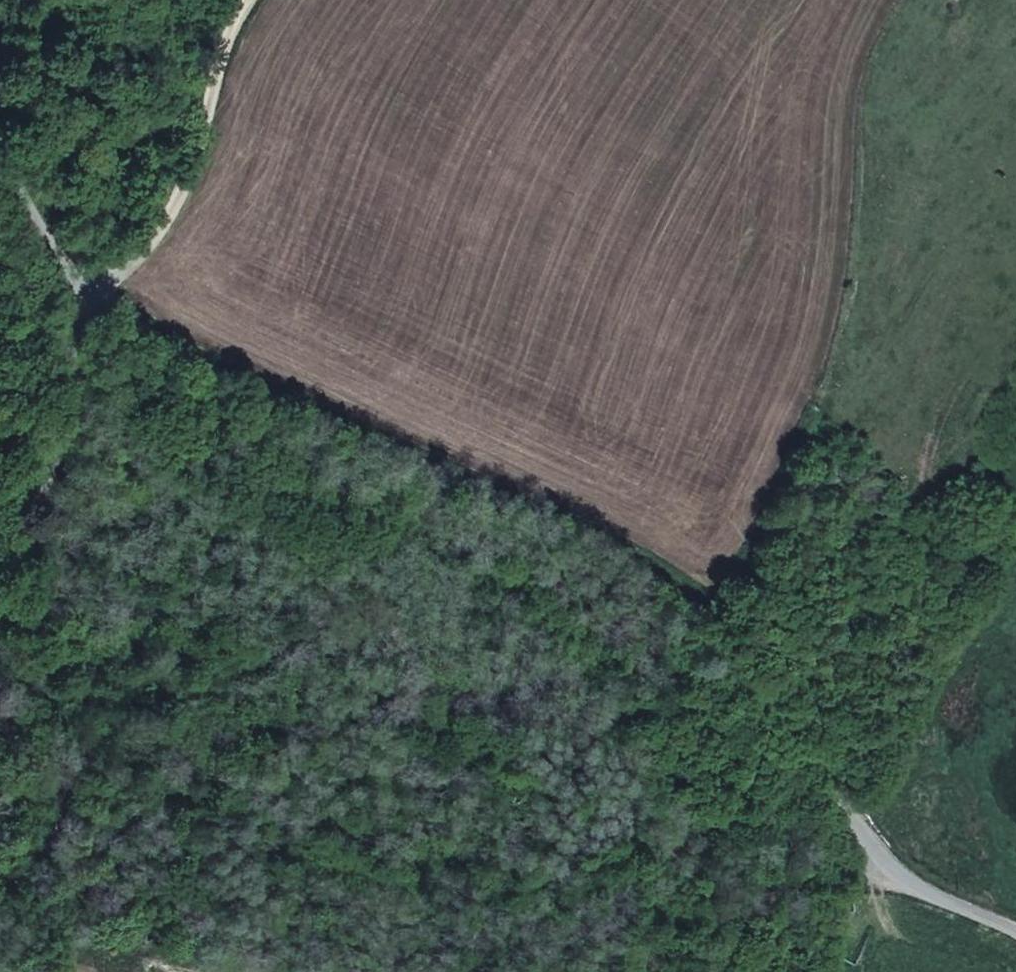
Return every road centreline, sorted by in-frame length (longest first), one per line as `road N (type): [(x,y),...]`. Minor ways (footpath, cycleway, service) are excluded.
road 1 (residential): [(91,282),(123,313),(692,599),(889,874),(1015,923)]
road 2 (track): [(248,0),(235,19),(193,158),(91,282)]
road 3 (residential): [(0,555),(91,282)]
road 4 (residential): [(0,117),(49,241),(91,282)]

